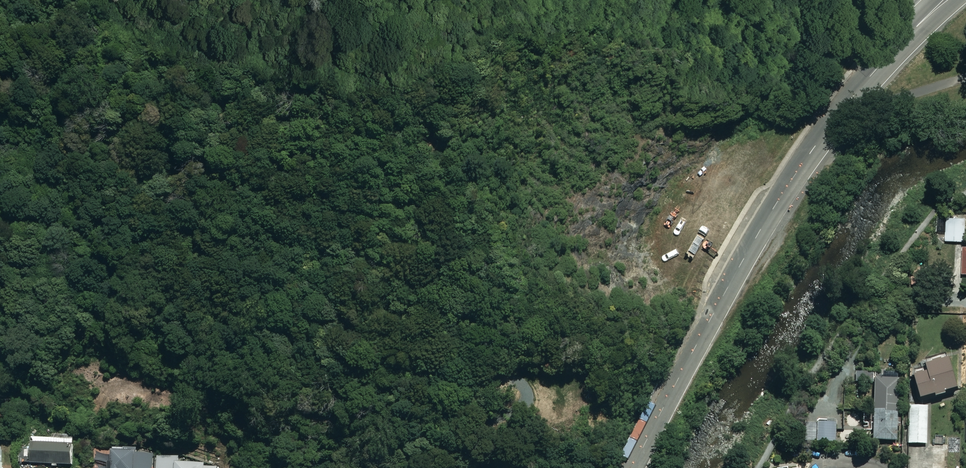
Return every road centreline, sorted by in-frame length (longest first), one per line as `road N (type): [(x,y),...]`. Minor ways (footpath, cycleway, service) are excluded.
road 1 (track): [(310,0),(343,55),(422,112),(400,137),(230,108),(355,236),(362,283),(350,308),(391,350),(517,378),(526,402),(487,420),(446,425),(339,411),(228,377),(211,386)]
road 2 (residential): [(632,467),(797,171),(943,0)]
road 3 (track): [(377,467),(288,455),(211,386)]

